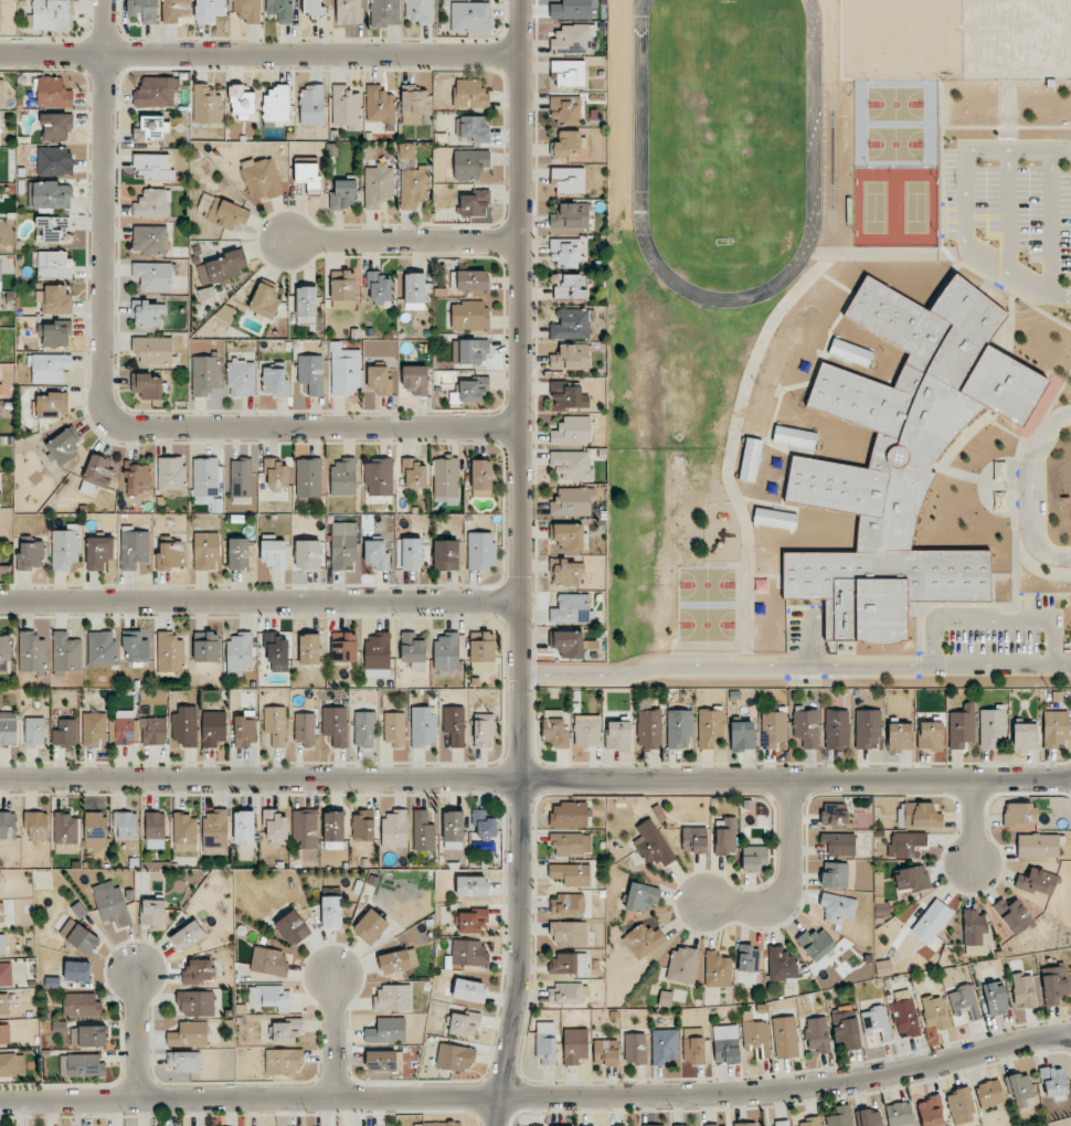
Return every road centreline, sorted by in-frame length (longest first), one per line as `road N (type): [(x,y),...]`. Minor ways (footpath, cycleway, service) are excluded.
road 1 (residential): [(519,0),(524,885),(501,1125)]
road 2 (residential): [(0,1101),(747,1096),(1070,1035)]
road 3 (residential): [(0,777),(1070,778)]
road 4 (residential): [(0,602),(522,601)]
road 5 (residential): [(0,52),(519,52)]
road 6 (residential): [(109,415),(103,384),(109,0)]
road 7 (residential): [(521,424),(135,426),(109,415)]
road 8 (residential): [(521,241),(280,240)]
road 9 (residential): [(791,779),(788,890),(773,907),(707,901)]
road 10 (residential): [(134,1101),(137,974)]
road 11 (residential): [(332,1102),(335,980)]

